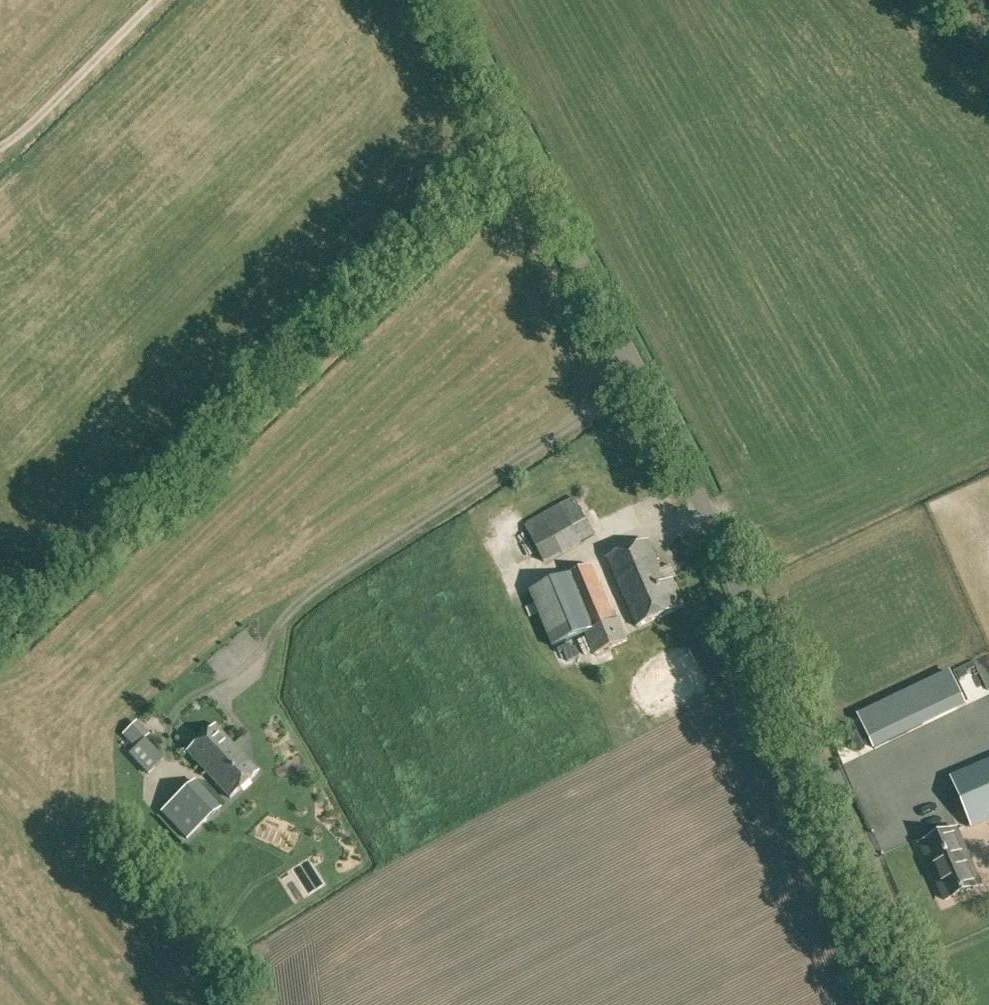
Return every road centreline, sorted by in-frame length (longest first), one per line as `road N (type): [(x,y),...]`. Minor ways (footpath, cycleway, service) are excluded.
road 1 (unclassified): [(920,1004),(642,381),(441,0)]

